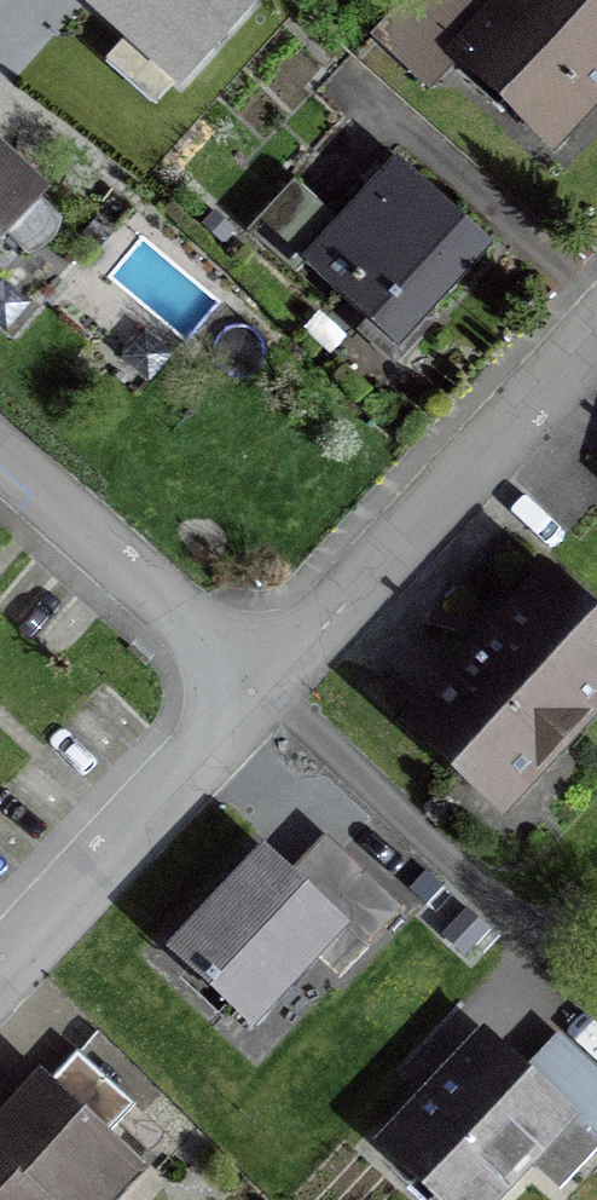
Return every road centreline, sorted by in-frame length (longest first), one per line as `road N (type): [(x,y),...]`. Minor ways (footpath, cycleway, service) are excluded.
road 1 (residential): [(596,317),(243,698)]
road 2 (residential): [(243,698),(0,958)]
road 3 (residential): [(243,698),(0,482)]

